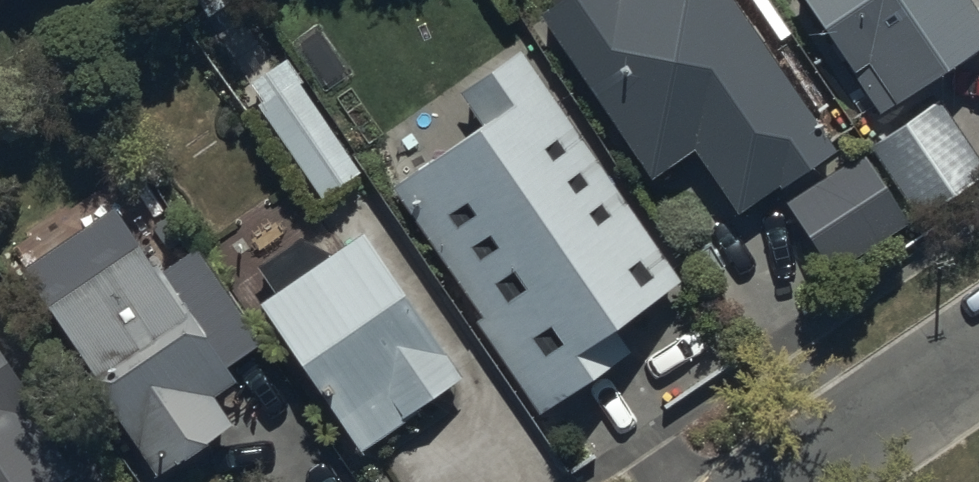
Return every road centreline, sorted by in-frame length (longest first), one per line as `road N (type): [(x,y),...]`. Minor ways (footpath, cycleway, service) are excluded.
road 1 (residential): [(819,481),(978,373)]

